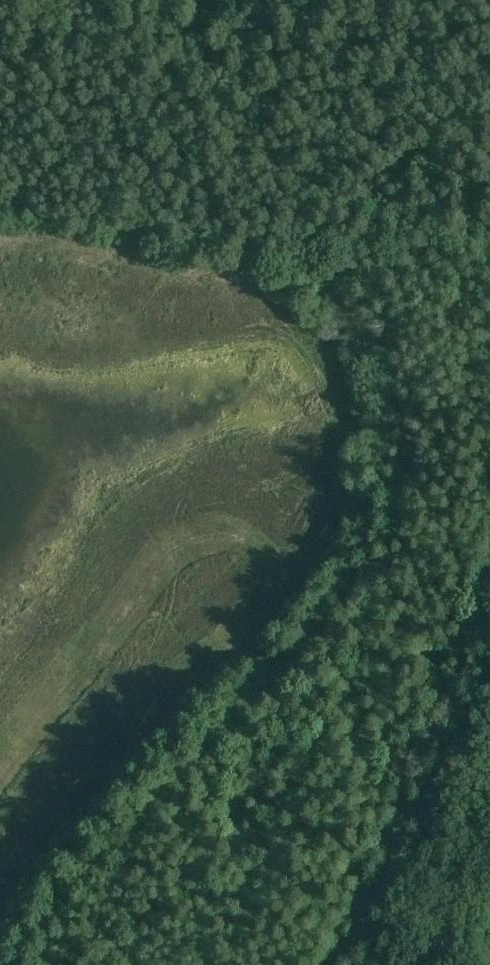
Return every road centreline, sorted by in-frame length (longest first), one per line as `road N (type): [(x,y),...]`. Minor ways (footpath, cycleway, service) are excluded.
road 1 (track): [(489,823),(438,964)]

